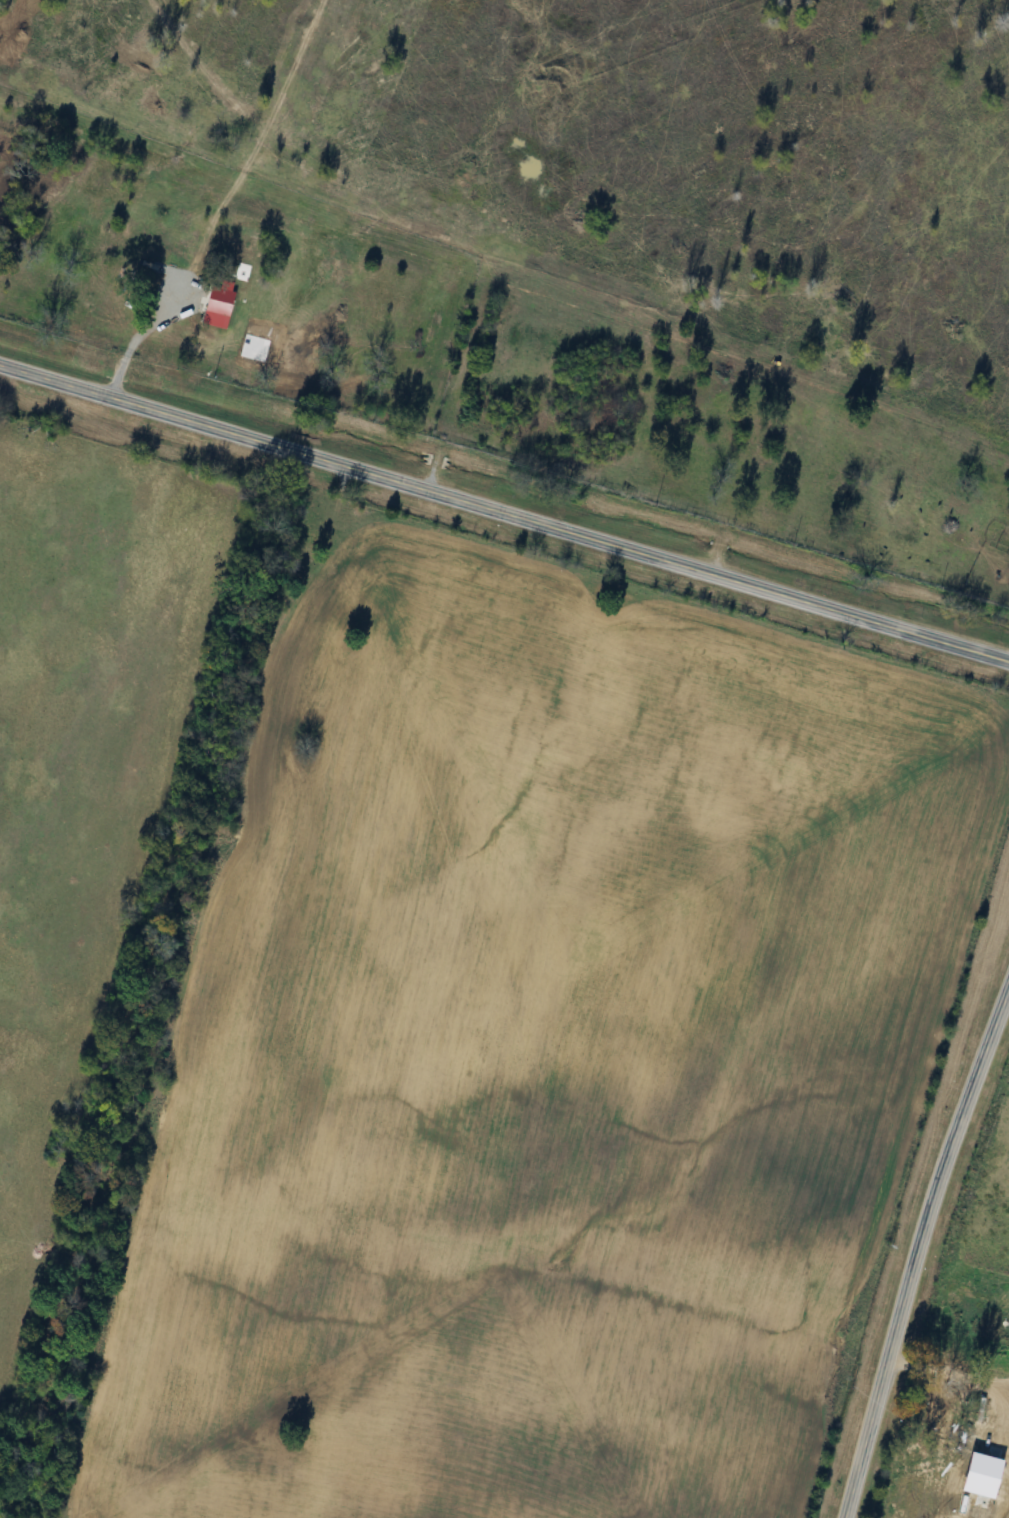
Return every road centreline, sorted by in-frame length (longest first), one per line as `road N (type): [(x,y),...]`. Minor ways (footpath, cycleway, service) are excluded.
road 1 (tertiary): [(0,364),(1008,659)]
road 2 (tertiary): [(1008,966),(945,1157),(842,1517)]

